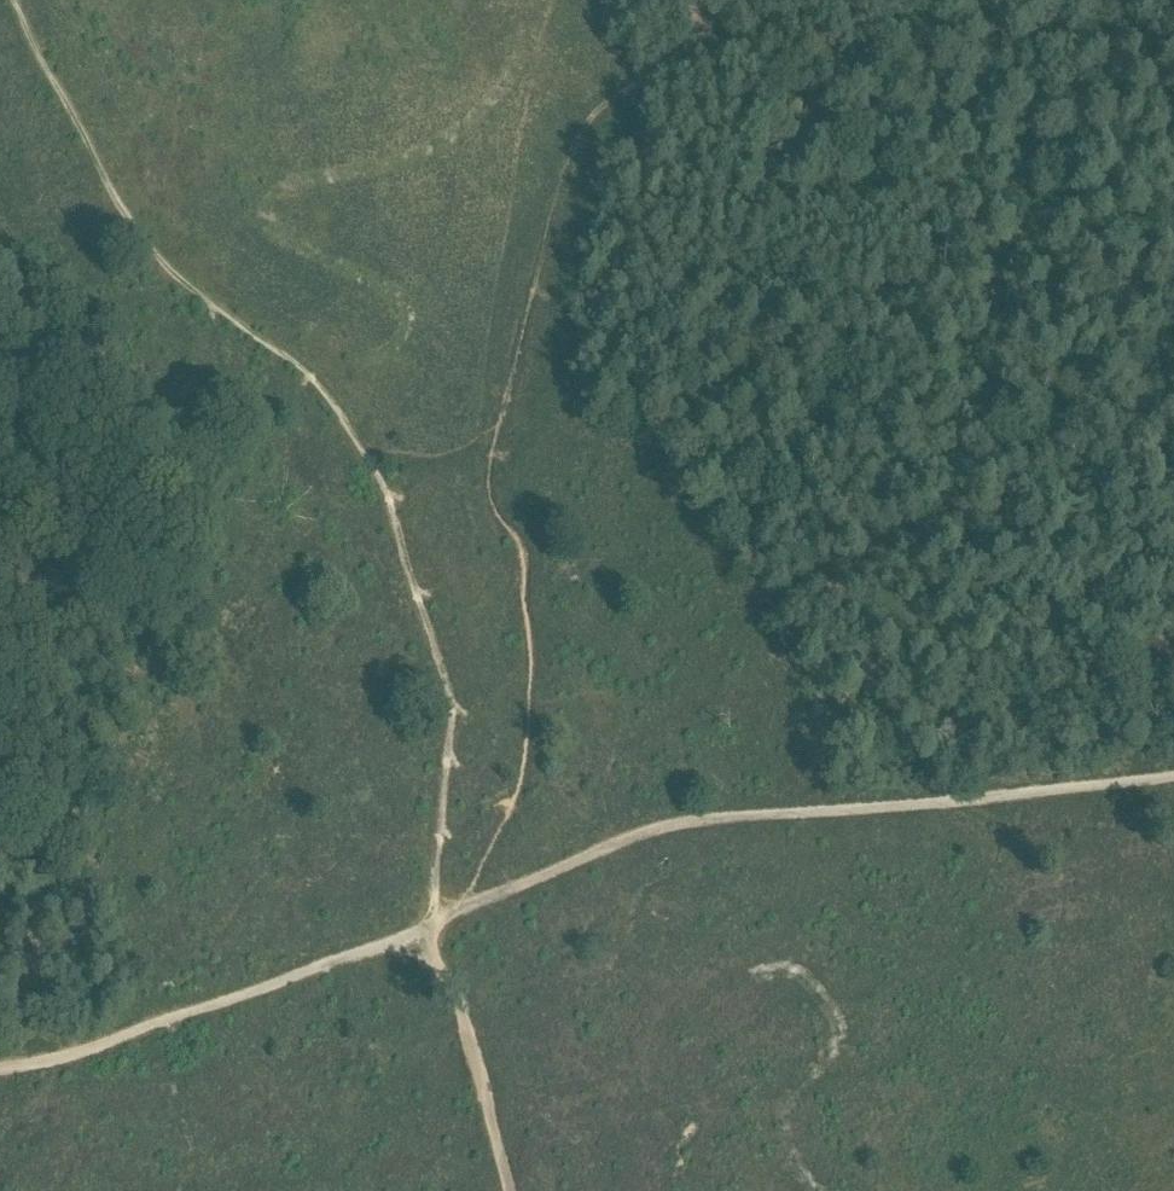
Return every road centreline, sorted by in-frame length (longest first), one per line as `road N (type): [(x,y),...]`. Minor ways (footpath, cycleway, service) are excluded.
road 1 (track): [(431,925),(610,845),(682,823),(1173,778)]
road 2 (track): [(0,1067),(88,1050),(431,925)]

